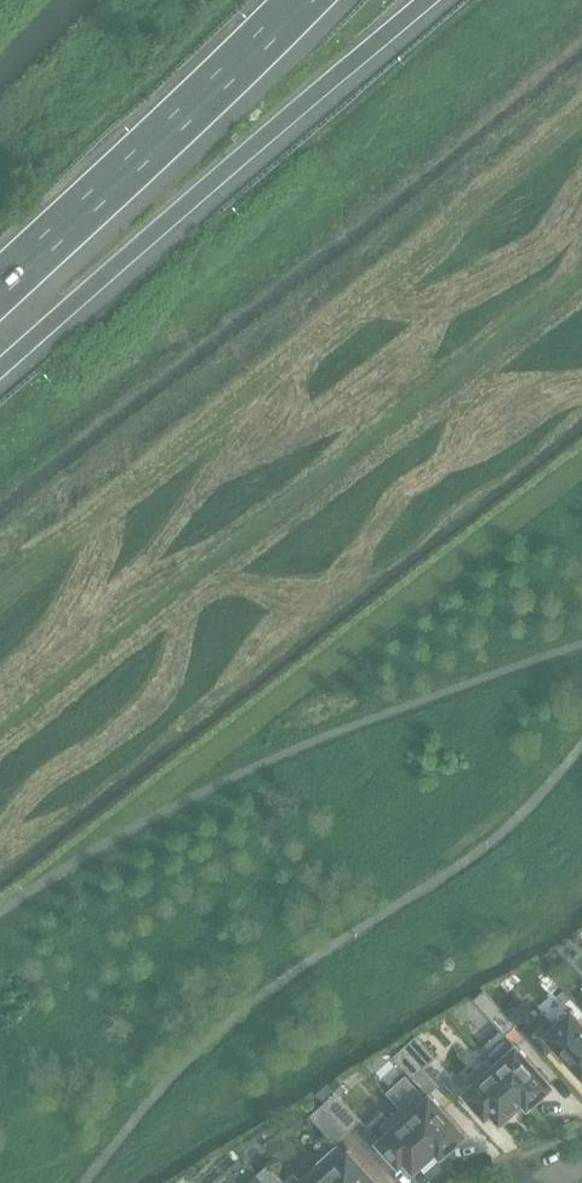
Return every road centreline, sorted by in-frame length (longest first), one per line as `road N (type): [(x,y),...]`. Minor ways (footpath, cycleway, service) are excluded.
road 1 (motorway): [(0,371),(425,0)]
road 2 (motorway): [(0,286),(301,0)]

